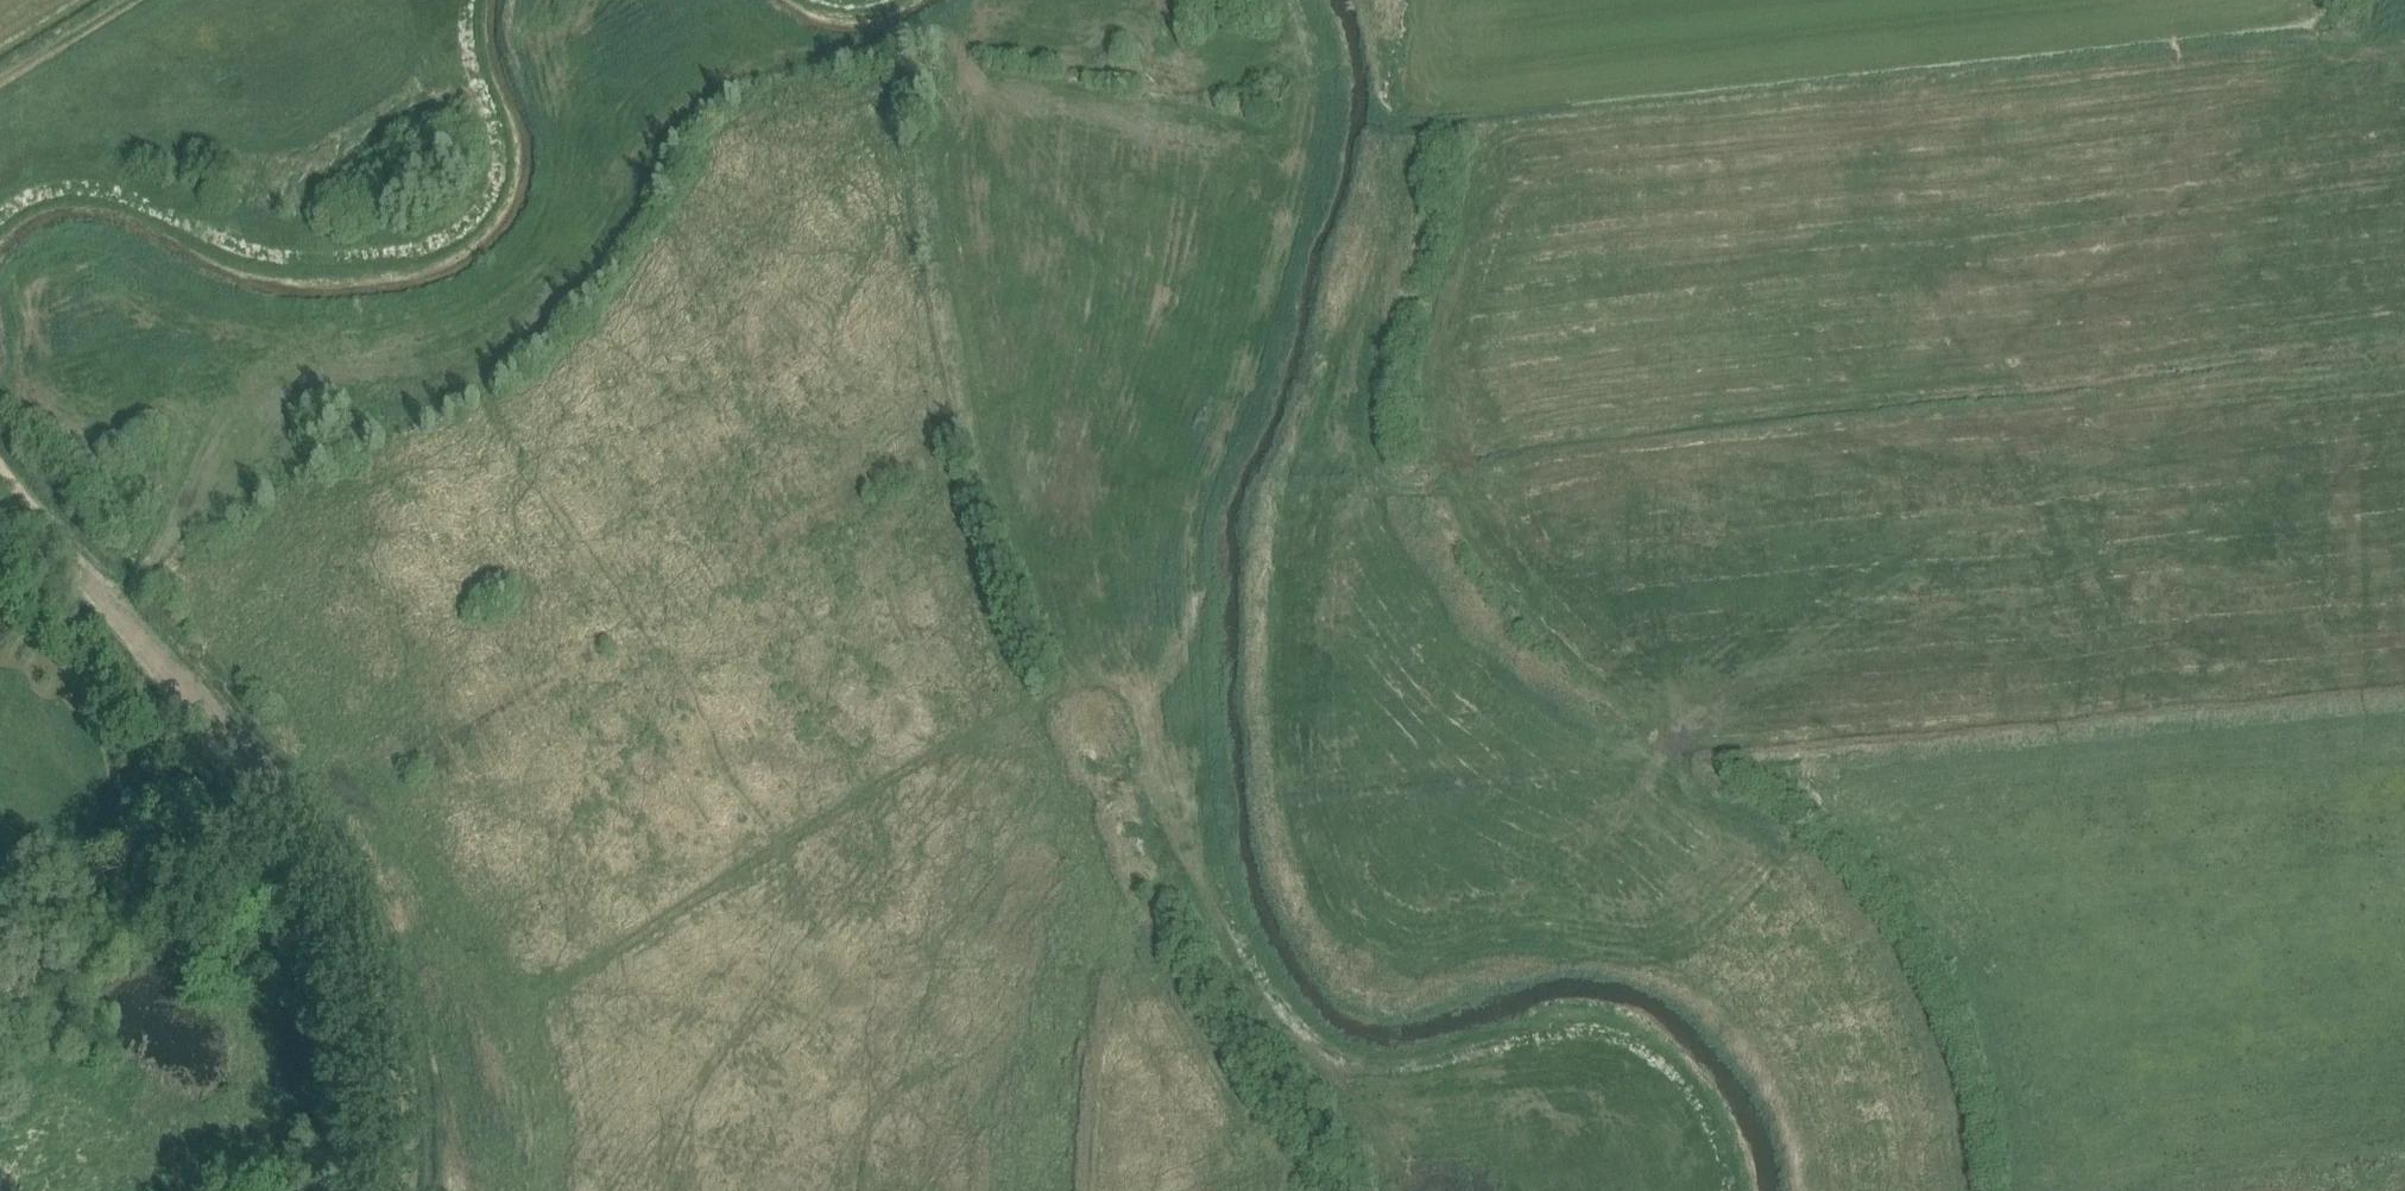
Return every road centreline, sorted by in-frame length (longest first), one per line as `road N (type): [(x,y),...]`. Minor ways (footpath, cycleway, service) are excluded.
road 1 (track): [(0,481),(312,836),(376,963),(407,1140),(398,1190)]

